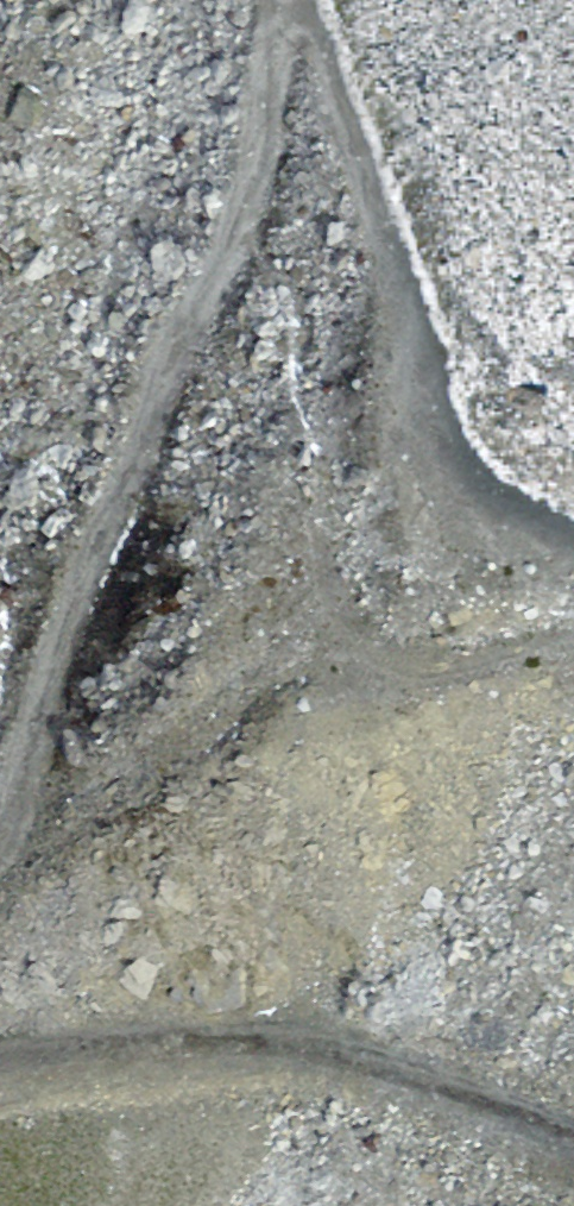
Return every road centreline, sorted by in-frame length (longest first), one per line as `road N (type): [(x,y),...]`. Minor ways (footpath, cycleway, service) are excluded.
road 1 (track): [(0,811),(153,404),(266,150),(300,0)]
road 2 (track): [(573,541),(497,500),(427,420),(388,196),(301,0)]
road 3 (track): [(0,1071),(177,1039),(398,1044),(573,1118)]

